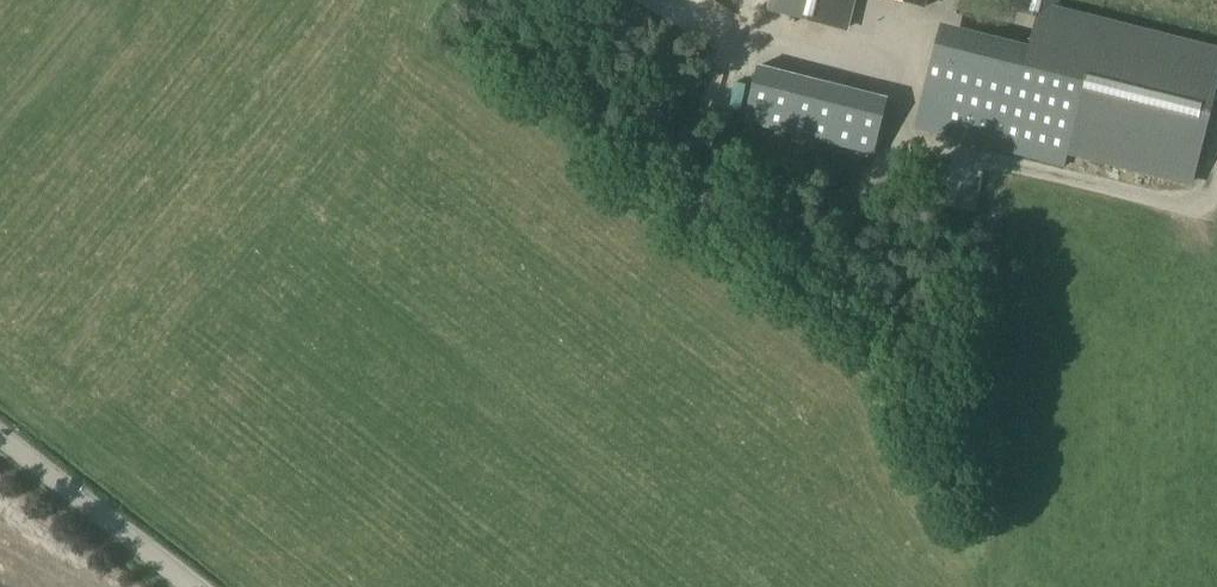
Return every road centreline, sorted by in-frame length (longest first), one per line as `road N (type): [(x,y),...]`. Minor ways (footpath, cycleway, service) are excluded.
road 1 (unclassified): [(186,586),(0,441)]

